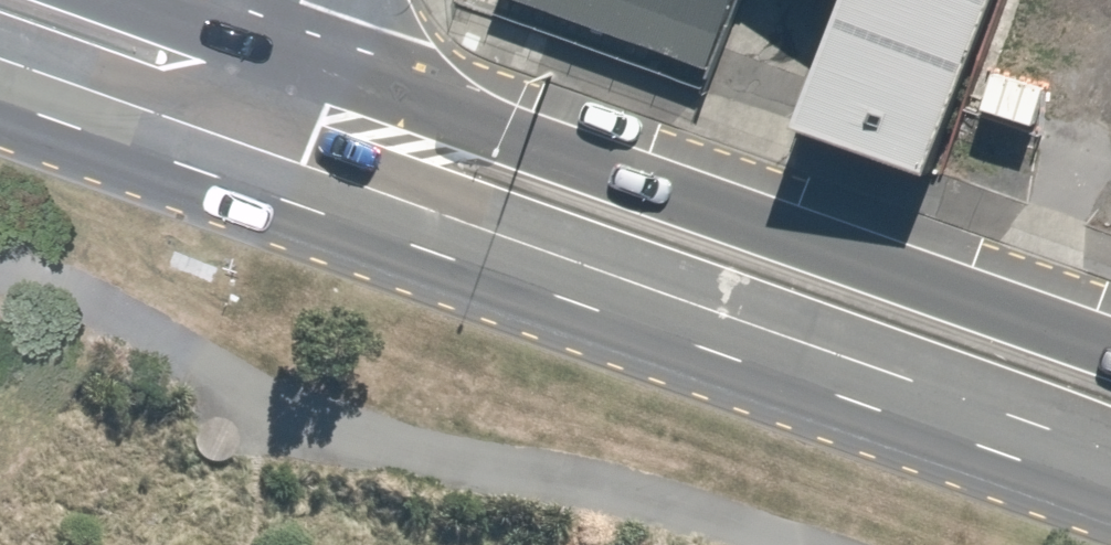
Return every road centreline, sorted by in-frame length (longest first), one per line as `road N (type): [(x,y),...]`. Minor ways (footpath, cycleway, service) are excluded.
road 1 (primary): [(1110,515),(224,185)]
road 2 (primary): [(277,49),(1110,341)]
road 3 (primary): [(224,185),(0,105)]
road 4 (primary): [(139,0),(277,49)]
road 5 (unclassified): [(277,49),(224,185)]

